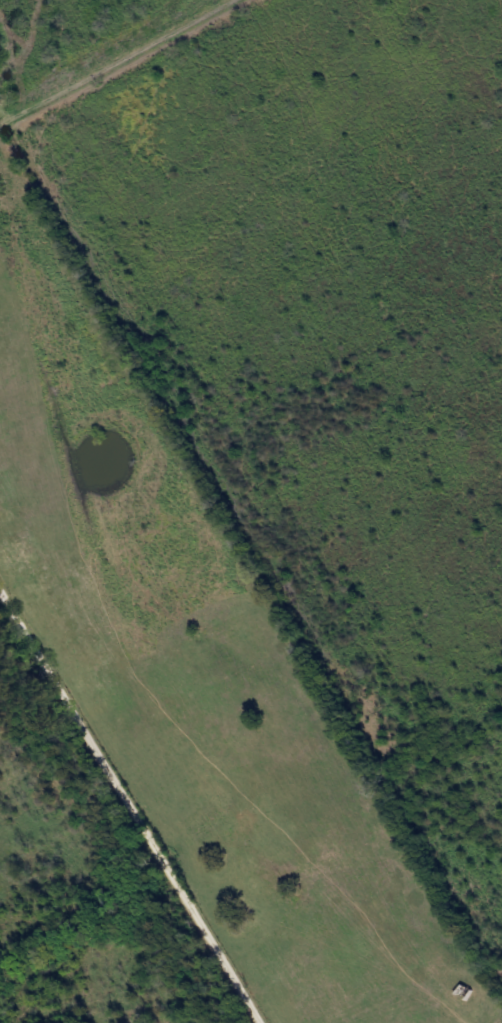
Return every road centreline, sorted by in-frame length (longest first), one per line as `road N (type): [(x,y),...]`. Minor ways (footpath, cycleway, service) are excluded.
road 1 (residential): [(256,1022),(0,594)]
road 2 (track): [(0,115),(220,0)]

